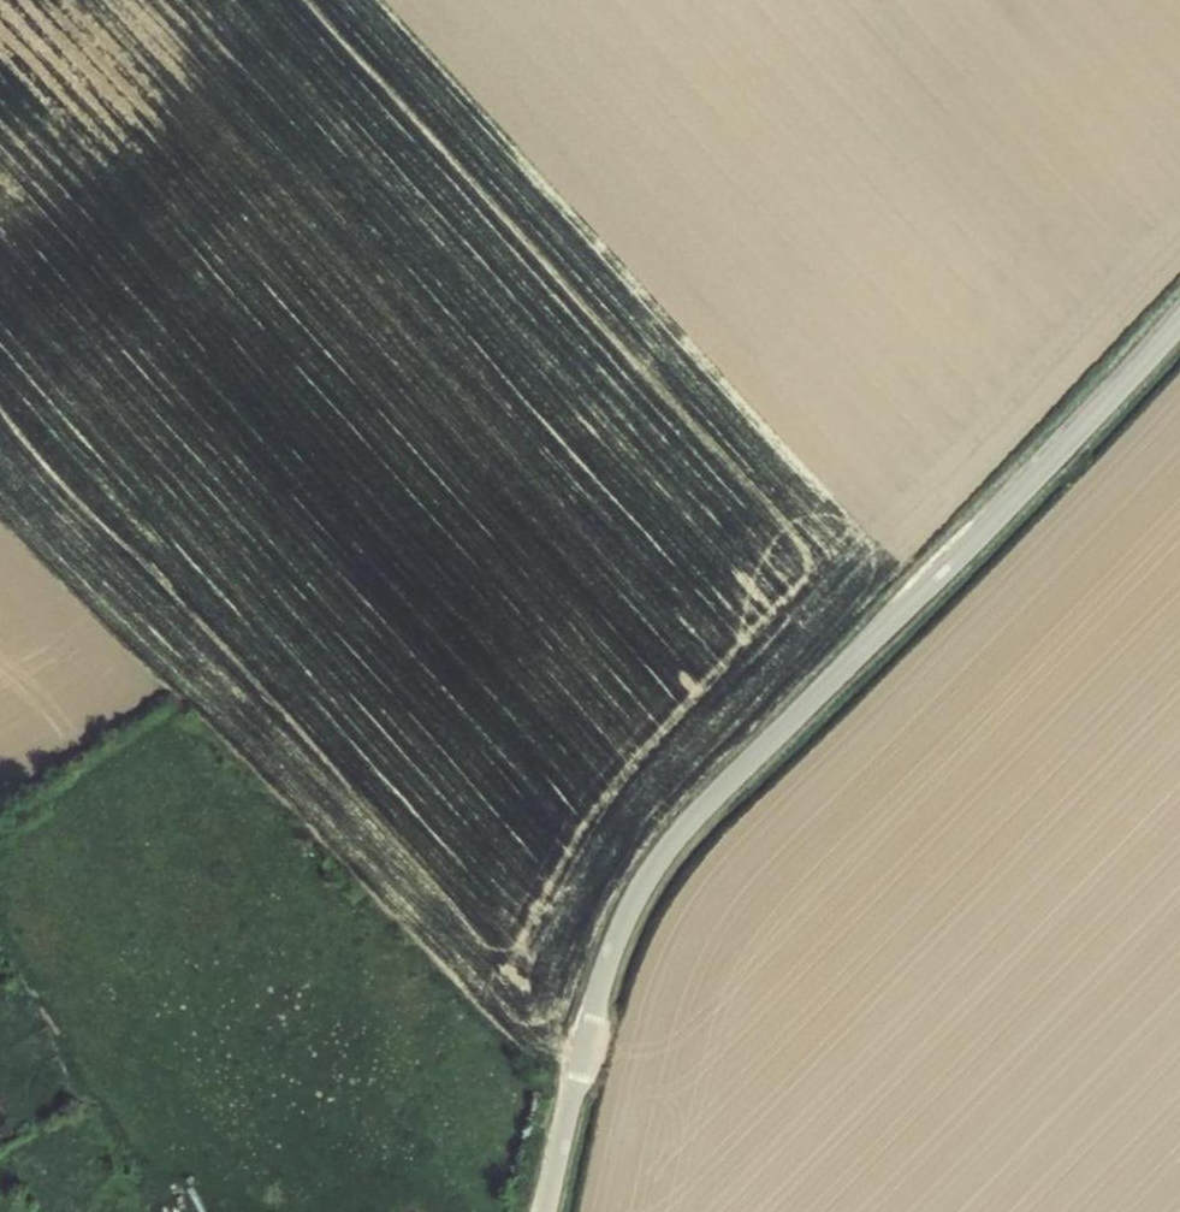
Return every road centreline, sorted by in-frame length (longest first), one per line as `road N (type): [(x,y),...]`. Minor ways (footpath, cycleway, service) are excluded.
road 1 (unclassified): [(544,1211),(604,973),(628,912),(667,848),(1179,321)]

